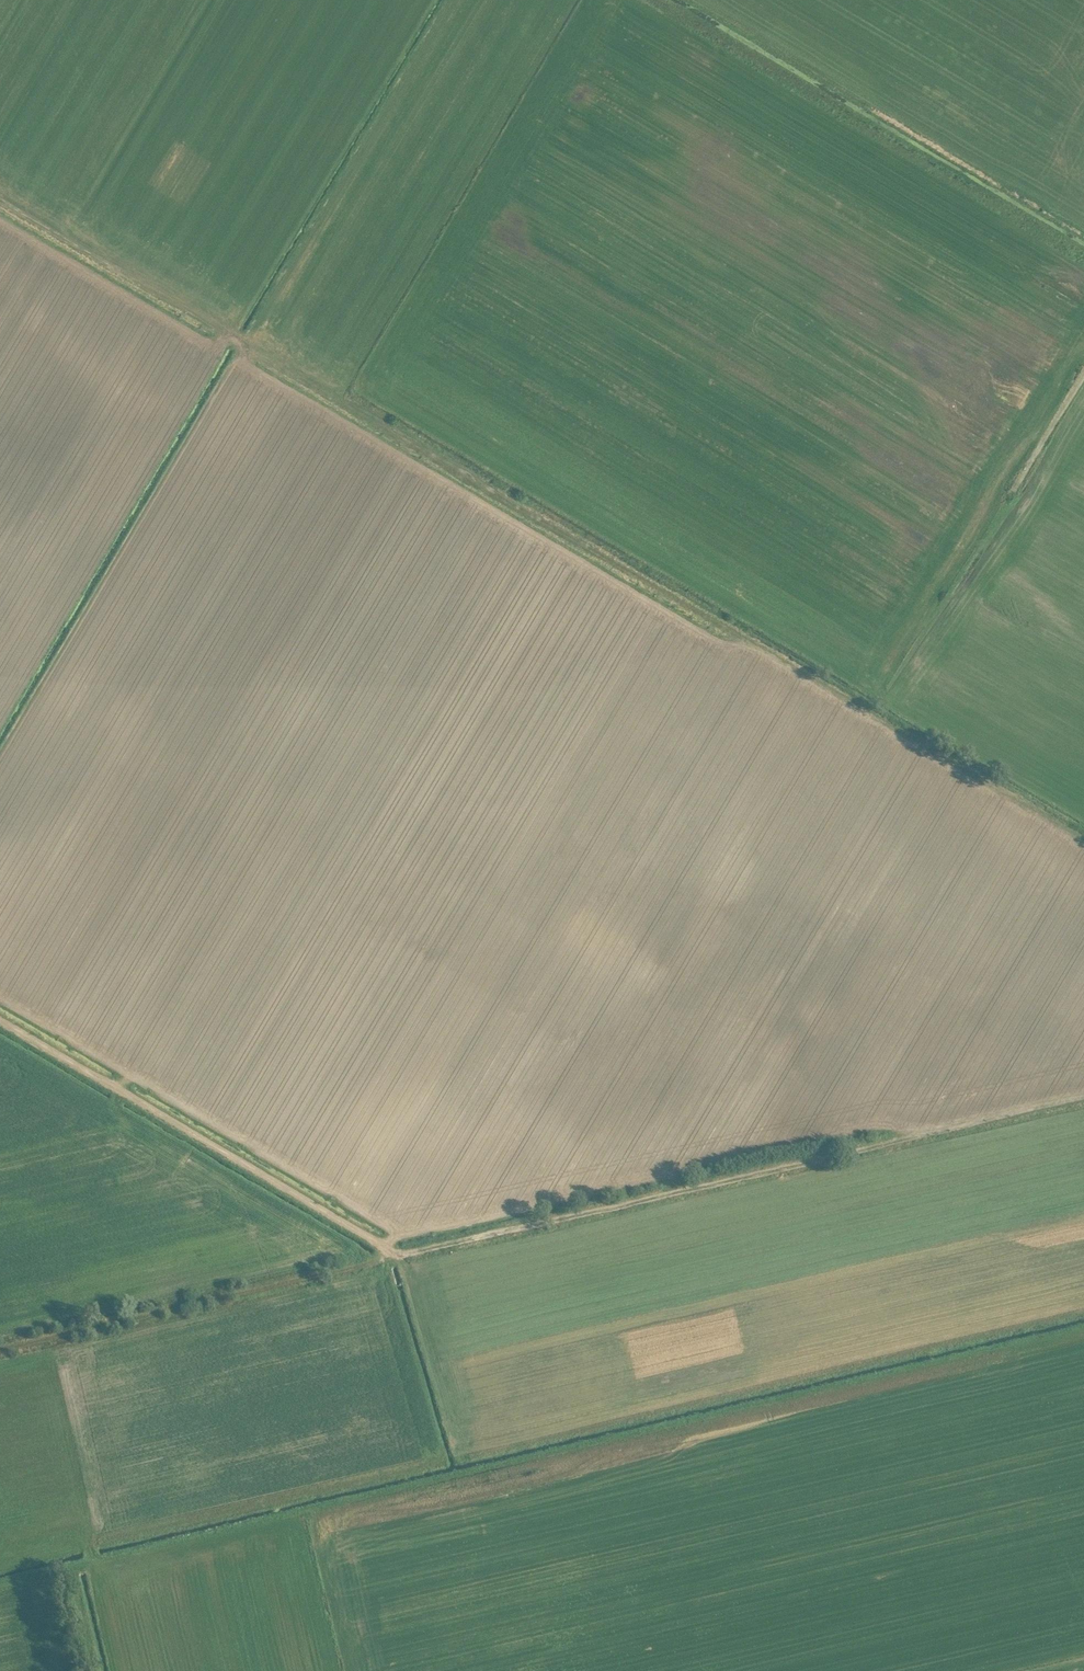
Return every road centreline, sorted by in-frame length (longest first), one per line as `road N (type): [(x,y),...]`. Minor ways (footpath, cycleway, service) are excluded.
road 1 (track): [(0,202),(1083,839)]
road 2 (track): [(1083,1100),(410,1252),(387,1251),(0,1021)]

